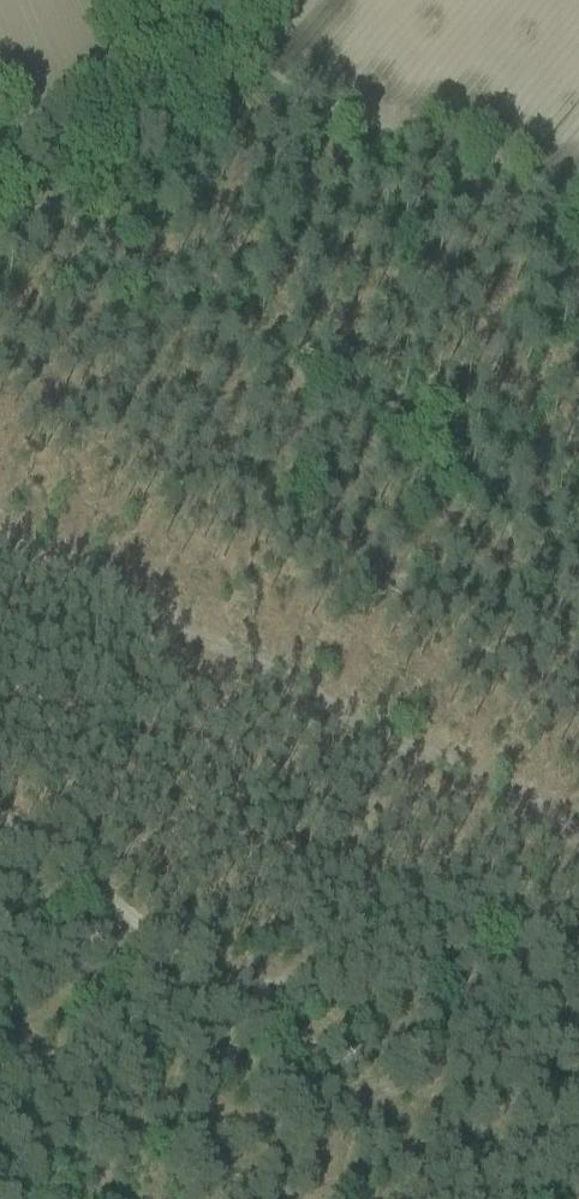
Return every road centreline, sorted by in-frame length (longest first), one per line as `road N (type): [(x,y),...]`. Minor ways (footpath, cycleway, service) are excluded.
road 1 (track): [(578,950),(458,886),(402,900),(292,966),(225,967),(0,827)]
road 2 (track): [(578,836),(0,540)]
road 3 (track): [(66,214),(226,0)]

